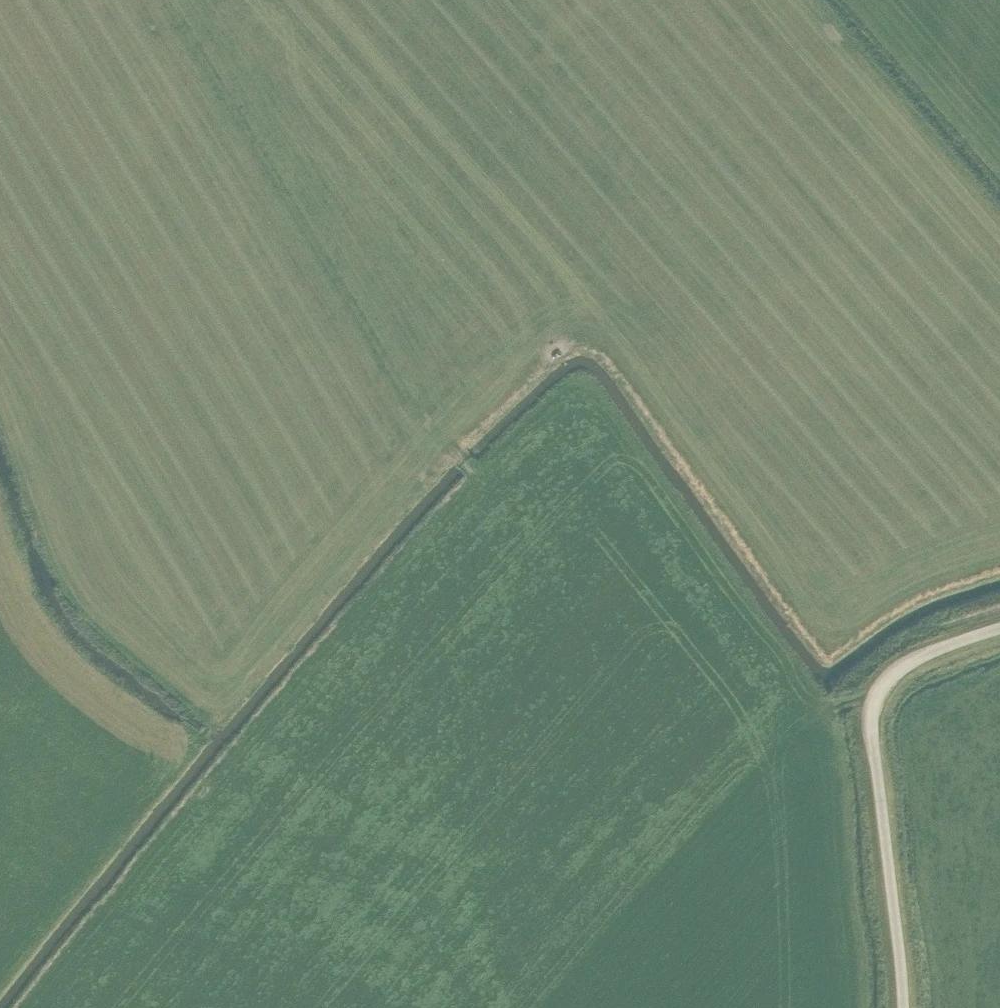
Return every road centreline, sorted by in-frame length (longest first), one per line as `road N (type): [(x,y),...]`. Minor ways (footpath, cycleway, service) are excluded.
road 1 (unclassified): [(999,628),(903,668),(873,711),(903,1007)]

